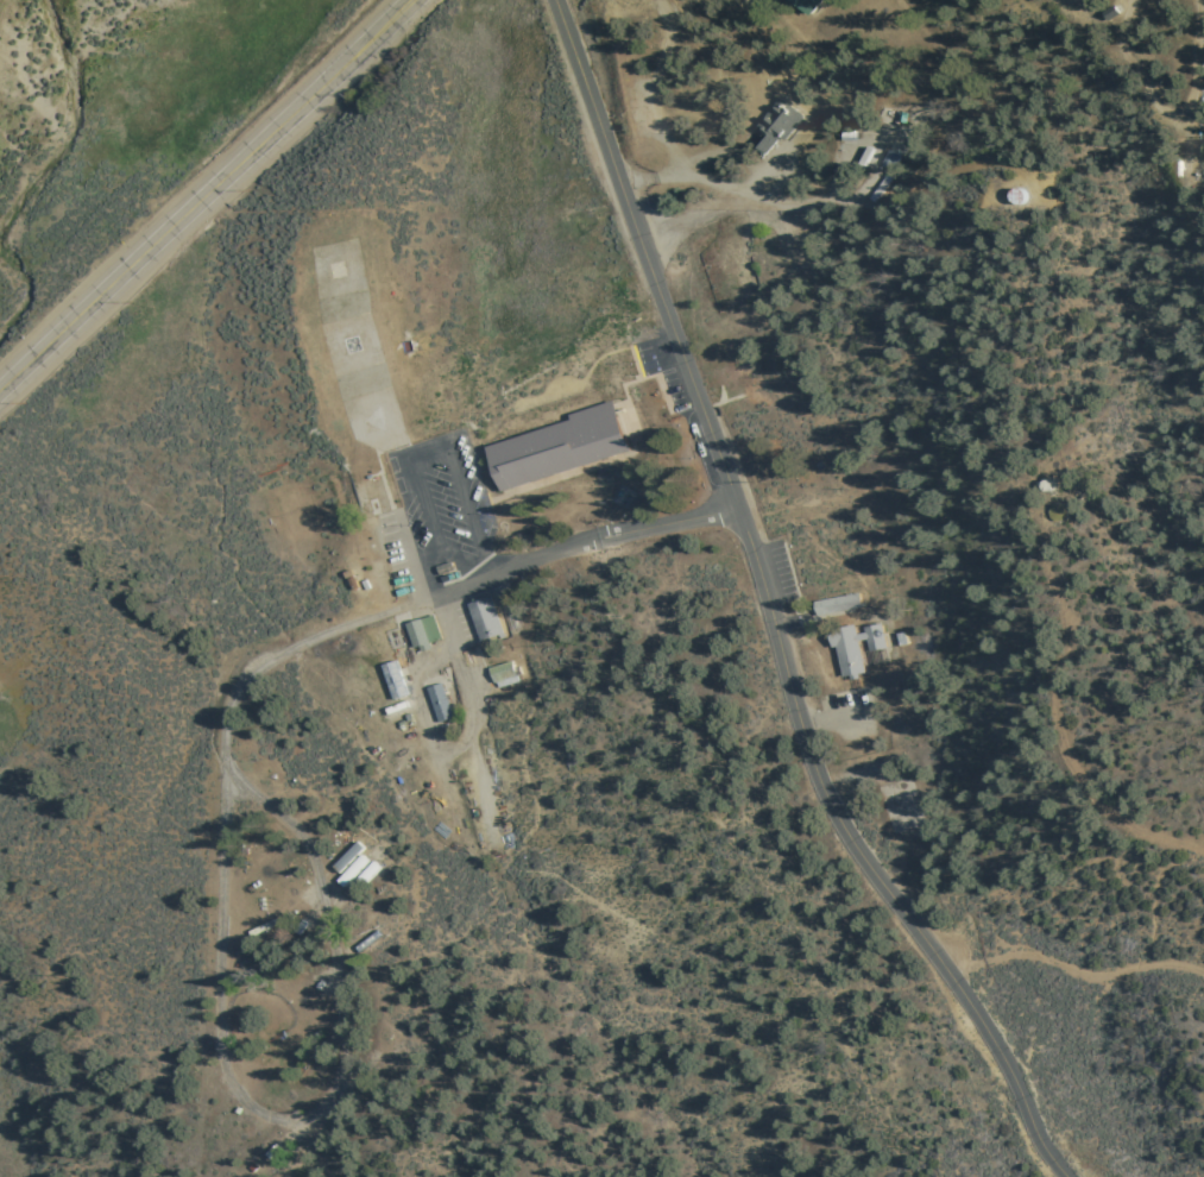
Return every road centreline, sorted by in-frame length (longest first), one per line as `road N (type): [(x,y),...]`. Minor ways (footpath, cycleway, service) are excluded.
road 1 (residential): [(558,0),(744,515),(814,773),(847,836),(995,1040),(1044,1147),(1068,1176)]
road 2 (track): [(399,608),(283,652),(251,672),(231,700),(226,1069),(240,1096),(266,1118),(292,1120)]
road 3 (tertiary): [(0,393),(414,0)]
road 4 (track): [(1203,851),(1108,812),(1073,766),(1054,686),(1079,641),(1039,549),(1046,530)]
road 5 (track): [(227,769),(311,850),(340,987),(341,1066),(333,1095),(292,1120)]
road 6 (track): [(939,959),(1015,952),(1097,978),(1186,965),(1203,973)]
road 7 (track): [(1129,0),(1120,36),(1148,89),(1171,119),(1192,118)]

